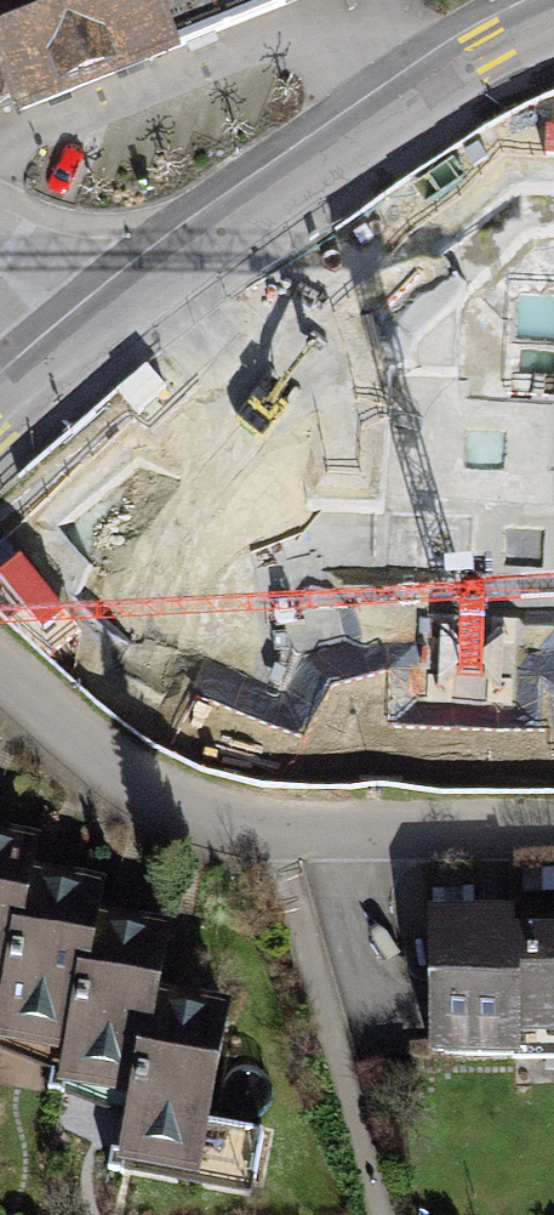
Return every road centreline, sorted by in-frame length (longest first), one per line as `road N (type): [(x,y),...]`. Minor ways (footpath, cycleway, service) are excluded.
road 1 (residential): [(0,667),(159,804),(276,846),(553,840)]
road 2 (unclassified): [(85,349),(445,80),(553,13)]

